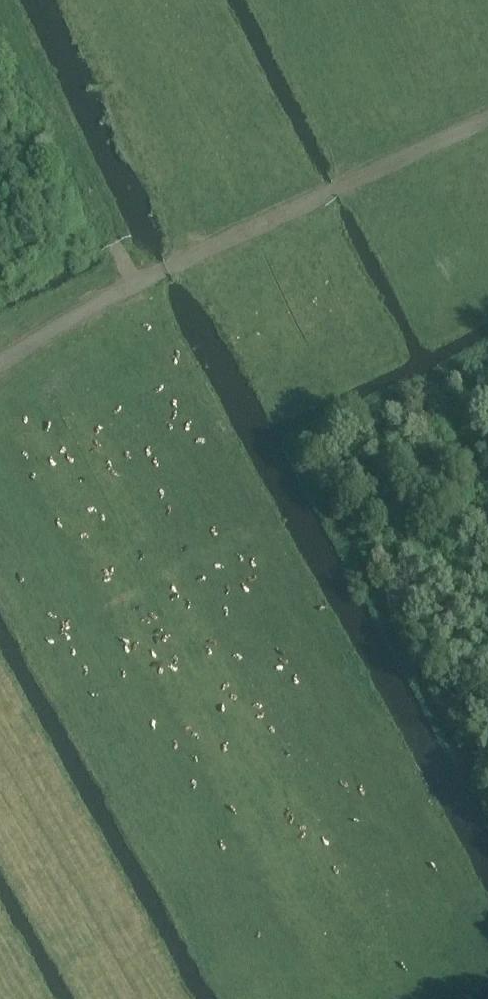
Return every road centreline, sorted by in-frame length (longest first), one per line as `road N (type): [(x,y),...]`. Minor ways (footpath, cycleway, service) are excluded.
road 1 (track): [(487,117),(168,267),(0,365)]

